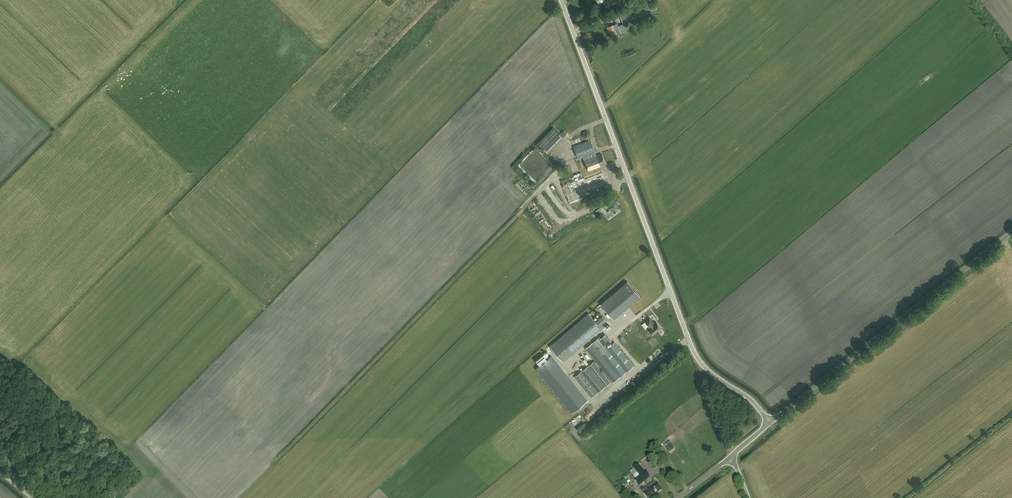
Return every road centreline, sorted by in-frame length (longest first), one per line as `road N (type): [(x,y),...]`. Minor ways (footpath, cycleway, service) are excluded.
road 1 (unclassified): [(770,422),(693,349),(563,0)]
road 2 (unclassified): [(770,422),(1011,227)]

